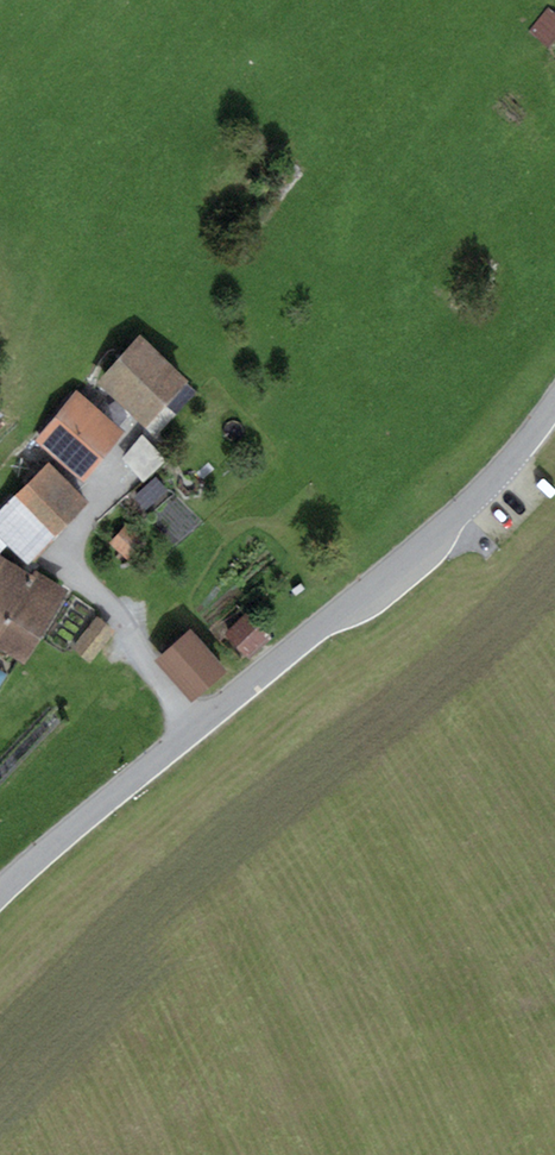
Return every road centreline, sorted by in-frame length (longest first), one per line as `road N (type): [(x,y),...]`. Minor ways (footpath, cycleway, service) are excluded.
road 1 (unclassified): [(0,892),(463,508),(554,404)]

